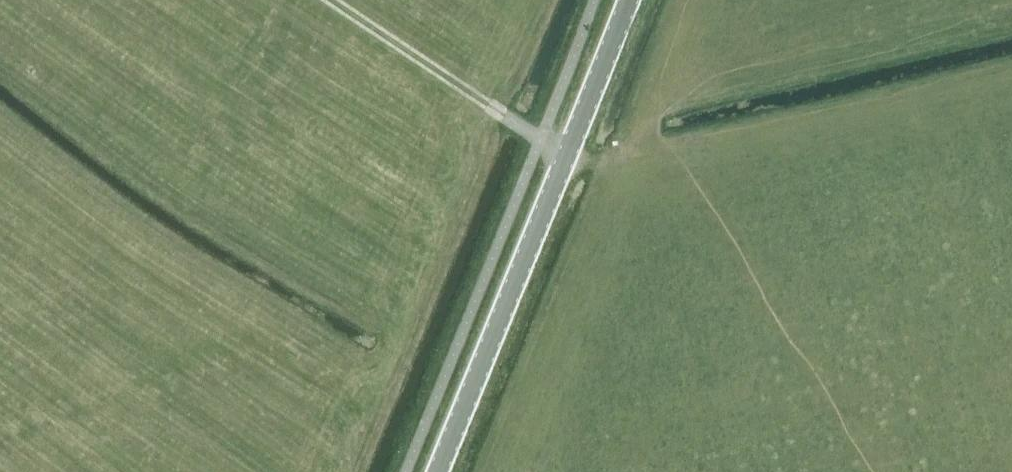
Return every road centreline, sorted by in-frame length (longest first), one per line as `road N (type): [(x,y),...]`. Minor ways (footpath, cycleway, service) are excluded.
road 1 (secondary): [(438,471),(630,0)]
road 2 (track): [(332,0),(567,156),(638,158)]

